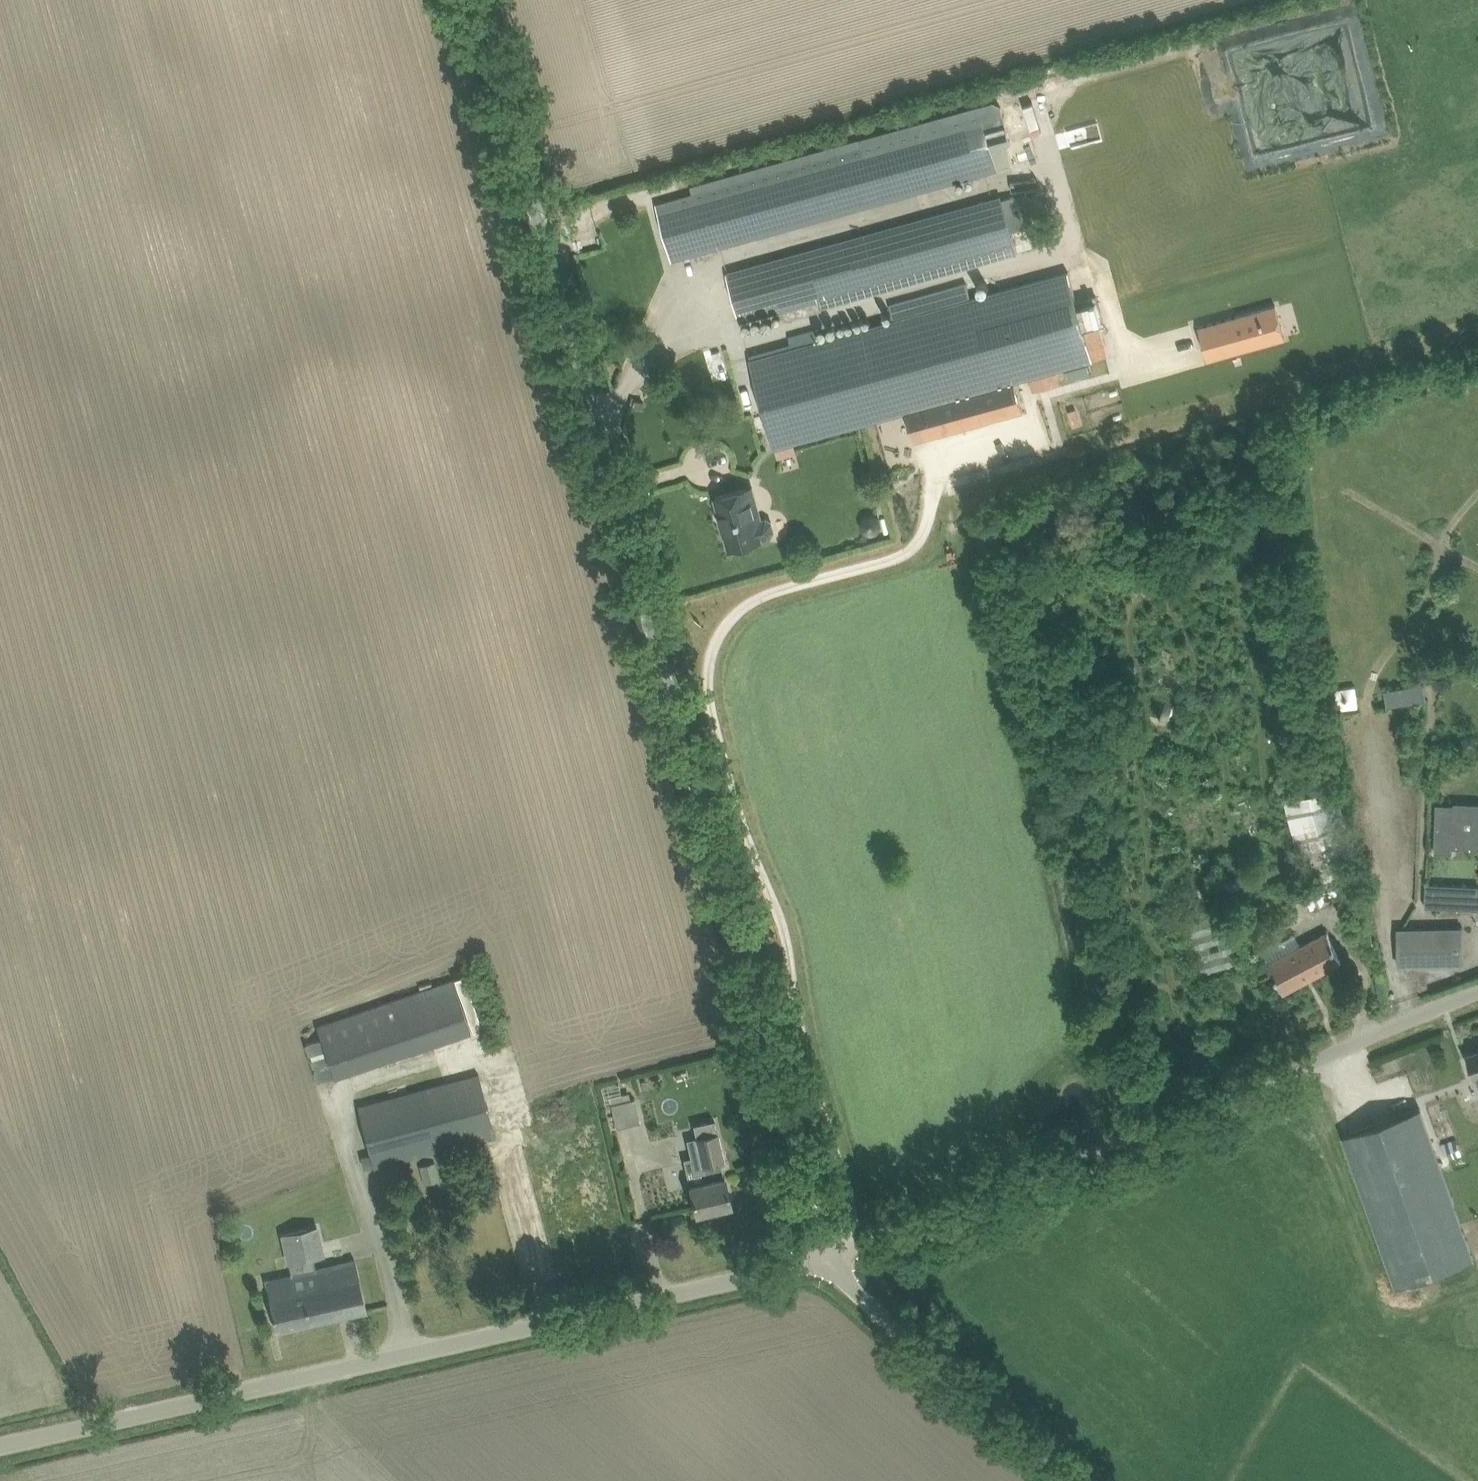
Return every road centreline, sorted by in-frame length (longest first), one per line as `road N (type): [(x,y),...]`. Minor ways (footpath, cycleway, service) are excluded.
road 1 (unclassified): [(826,1253),(475,0)]
road 2 (unclassified): [(826,1253),(0,1453)]
road 3 (unclassified): [(1477,990),(826,1253)]
road 4 (track): [(1413,1019),(1391,957),(1371,683)]
road 5 (unclassified): [(1066,1480),(839,1274),(826,1253)]

